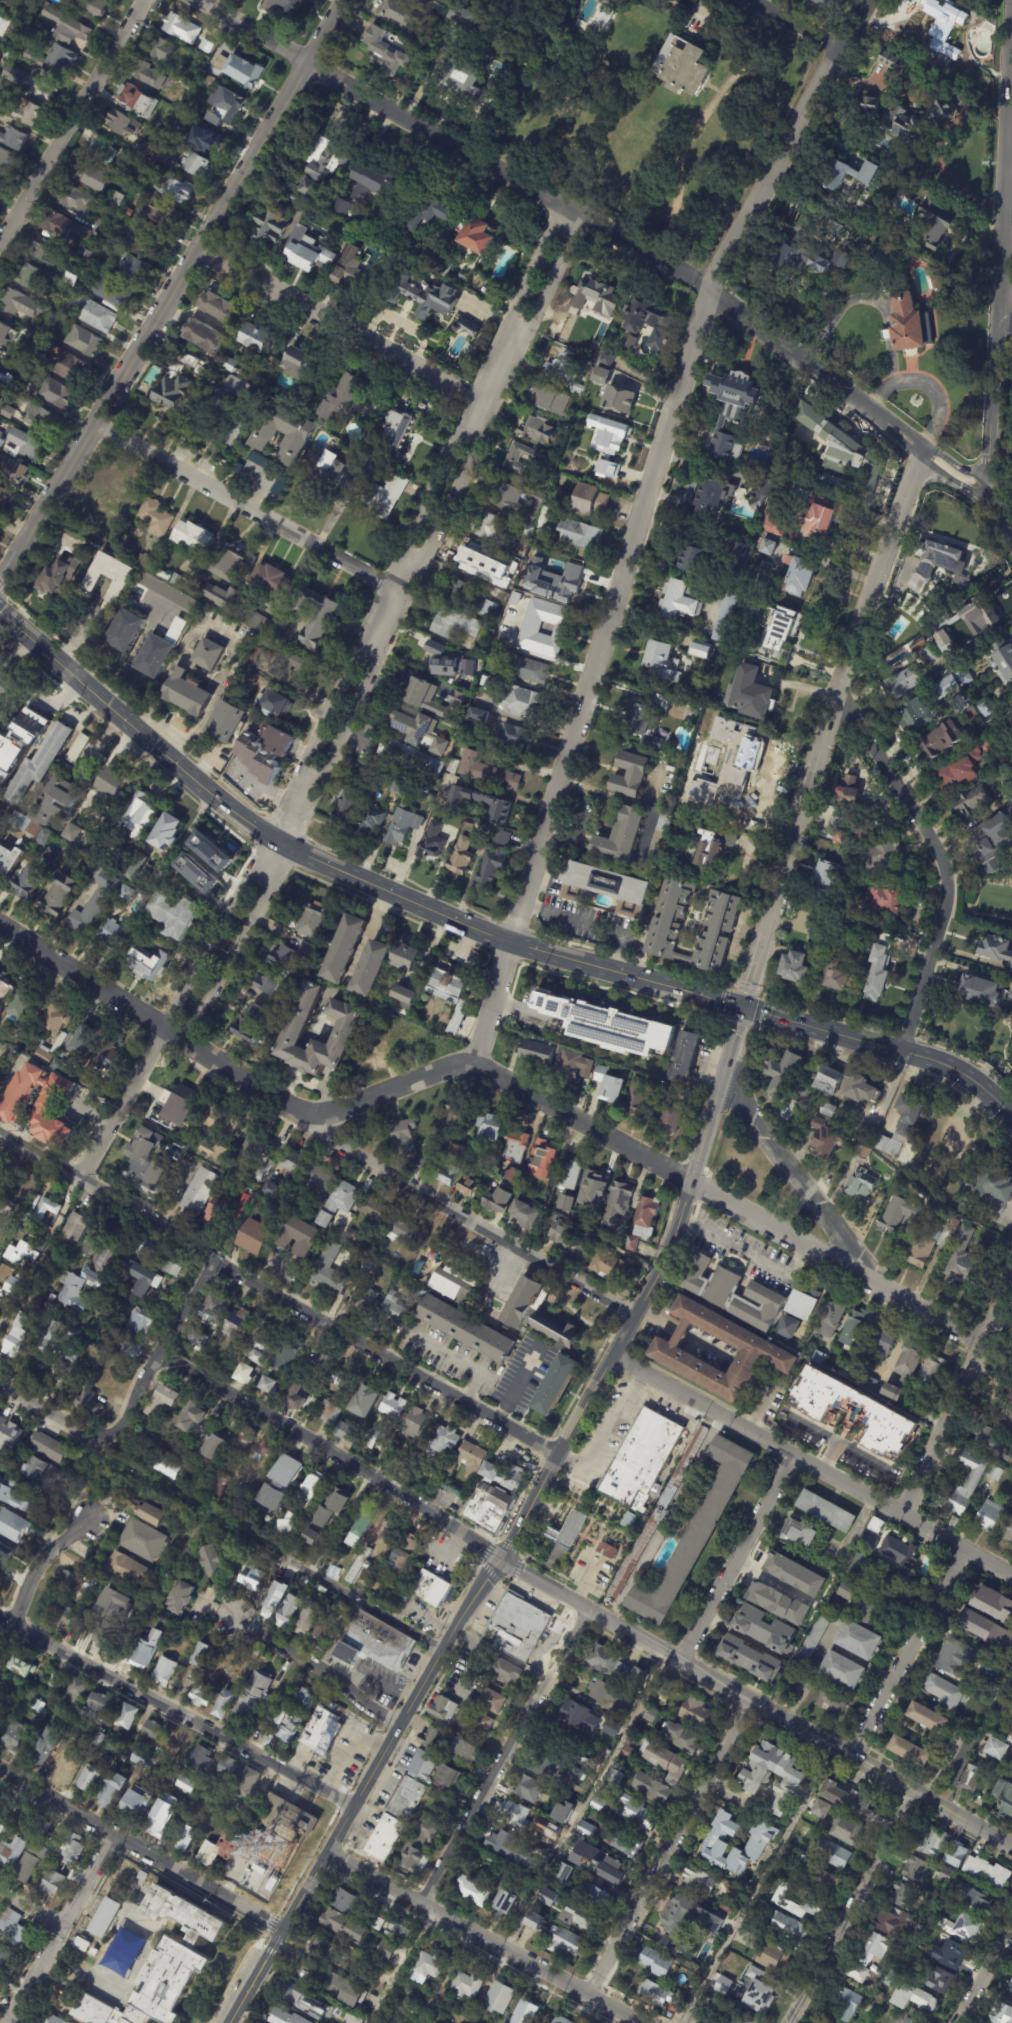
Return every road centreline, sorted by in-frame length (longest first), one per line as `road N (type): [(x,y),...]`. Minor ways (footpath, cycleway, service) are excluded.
road 1 (residential): [(470,1065),(709,292),(868,0)]
road 2 (residential): [(165,1030),(190,1028),(289,849),(580,216)]
road 3 (residential): [(563,206),(270,838),(165,1030)]
road 4 (primary): [(743,1006),(476,930),(289,849),(243,821),(0,614)]
road 5 (residential): [(983,1342),(470,1065),(318,1115)]
road 6 (residential): [(920,450),(666,264),(312,68)]
road 7 (residential): [(555,1455),(0,1132)]
road 8 (tertiary): [(0,574),(312,68)]
road 9 (tertiary): [(1011,1849),(498,1559)]
road 10 (residential): [(743,1006),(837,688),(920,450)]
road 11 (tertiary): [(498,1559),(227,2022)]
road 12 (residential): [(988,505),(1011,18)]
road 13 (residential): [(1011,1574),(613,1356)]
road 14 (residential): [(352,1805),(0,1618)]
road 15 (residential): [(498,1559),(158,1352)]
road 16 (residential): [(904,1051),(945,877),(934,845),(837,688)]
road 17 (residential): [(635,1316),(331,1142),(318,1115)]
road 18 (residential): [(318,1115),(295,1112),(0,927)]
road 19 (residential): [(406,595),(96,425)]
road 20 (residential): [(637,2022),(325,1856)]
road 21 (residential): [(419,1905),(584,1608)]
road 22 (residential): [(586,1995),(753,1703)]
road 23 (residential): [(493,410),(203,253)]
road 24 (tertiary): [(635,1316),(691,1186),(743,1006)]
road 25 (primary): [(1011,1113),(947,1064),(743,1006)]
road 26 (residential): [(0,245),(146,0)]
road 27 (tertiary): [(635,1316),(498,1559)]
road 28 (residential): [(873,1284),(750,1121),(725,1072)]
road 29 (residential): [(792,2022),(914,1794)]
road 30 (residential): [(901,1514),(1011,1282)]
road 31 (residential): [(851,1759),(963,1547)]
road 32 (residential): [(678,1662),(792,1454)]
road 33 (residential): [(12,2022),(116,1840)]
road 34 (residential): [(108,1435),(217,1261)]
road 35 (residential): [(403,1728),(237,1623)]
road 36 (residential): [(116,1840),(280,1935)]
road 37 (residential): [(165,1030),(78,1175)]
road 38 (residential): [(312,68),(193,0)]
road 39 (residential): [(116,1840),(0,1770)]
road 40 (residential): [(9,1623),(37,1566),(89,1517)]
road 41 (residential): [(108,1435),(0,1383)]

